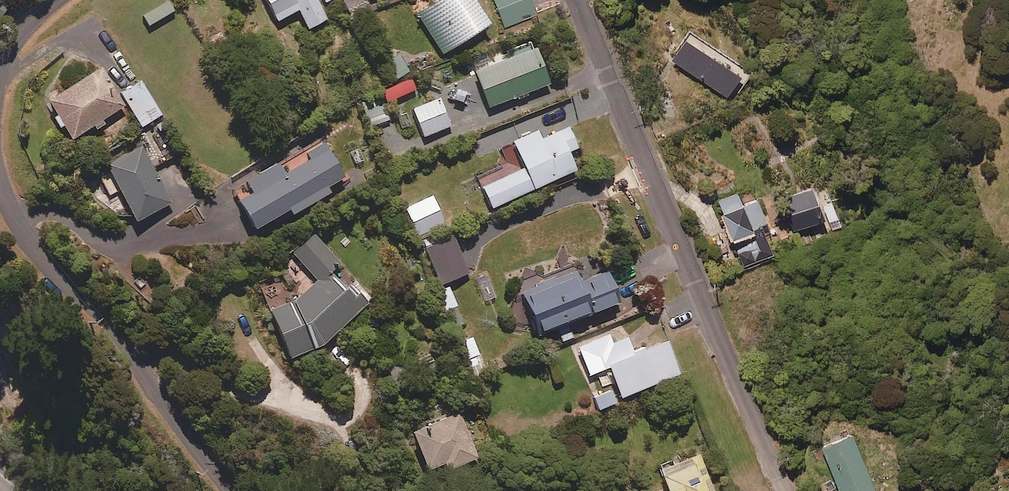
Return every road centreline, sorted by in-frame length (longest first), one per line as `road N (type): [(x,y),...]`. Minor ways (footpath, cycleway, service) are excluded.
road 1 (residential): [(779,490),(576,0)]
road 2 (residential): [(0,182),(27,237),(122,334),(232,490)]

